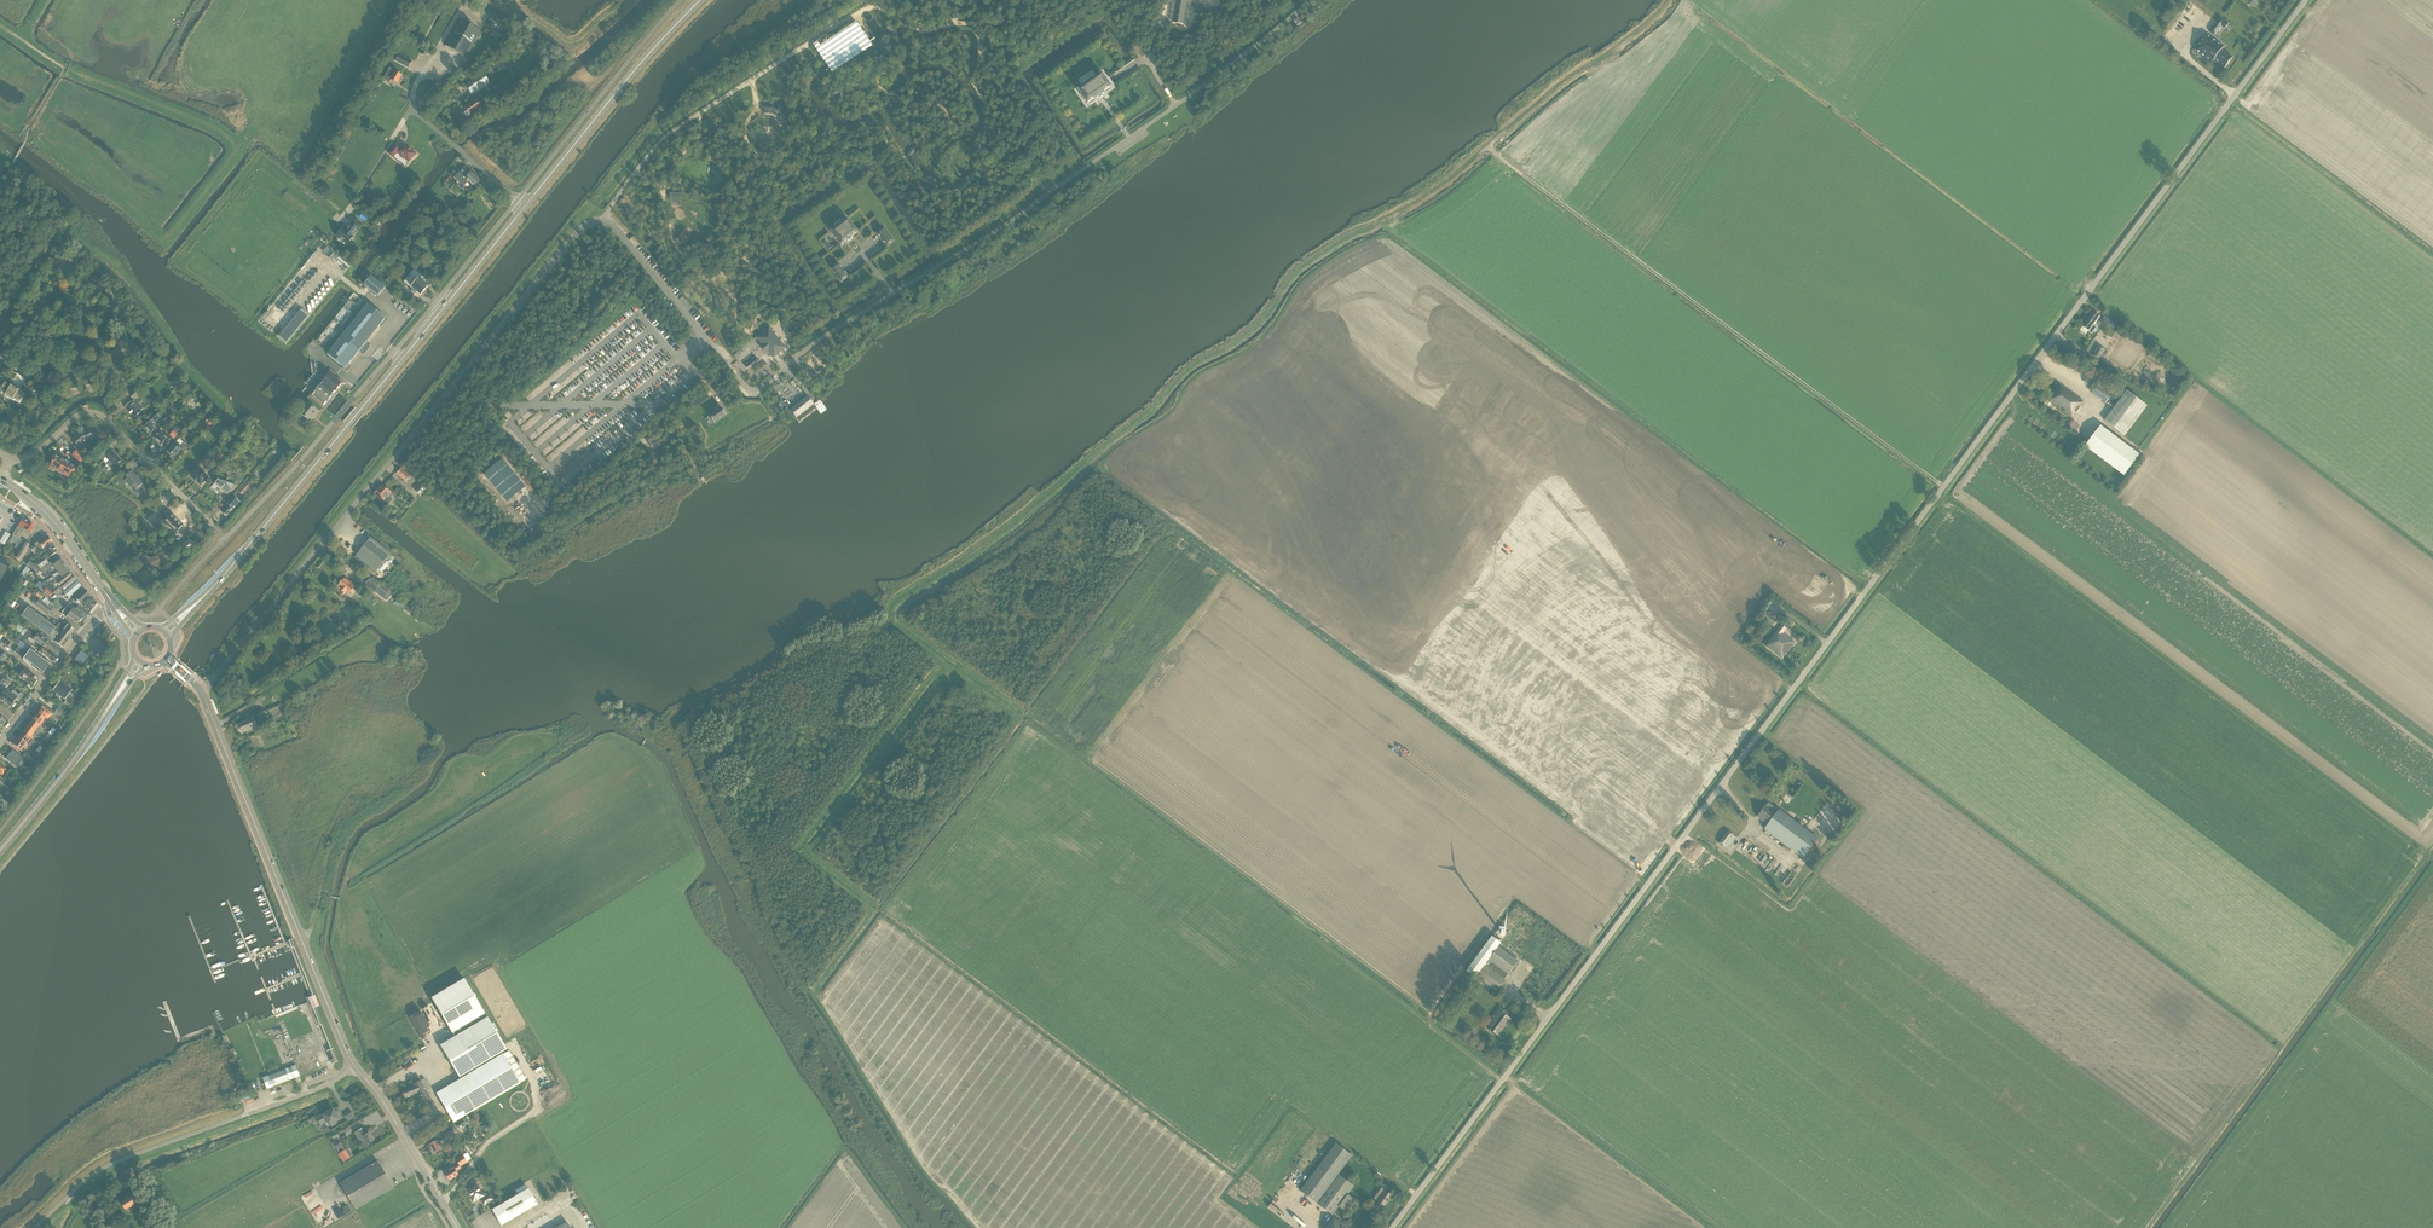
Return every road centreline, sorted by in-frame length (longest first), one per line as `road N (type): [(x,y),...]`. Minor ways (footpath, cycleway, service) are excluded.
road 1 (unclassified): [(1393,1227),(2306,0)]
road 2 (track): [(1016,717),(892,625),(890,609),(1026,511),(1191,364),(1259,322),(1308,260),(1428,194),(1488,148),(1944,487)]
road 3 (track): [(943,664),(797,856),(872,913),(818,987),(819,1000),(918,1162),(978,1227)]
road 4 (primary): [(214,583),(525,206)]
road 5 (tertiary): [(354,1065),(202,692)]
road 6 (unclassified): [(35,1227),(105,1167),(315,1090),(354,1065)]
road 7 (unclassified): [(202,692),(393,458)]
road 8 (primary): [(525,206),(701,0)]
road 9 (track): [(1093,472),(960,579),(891,617)]
road 10 (track): [(1670,0),(1488,148)]
road 11 (residential): [(177,490),(94,413),(9,462)]
road 12 (tertiary): [(458,1227),(354,1065)]
road 13 (tertiary): [(114,604),(52,518),(0,479)]
road 14 (primary): [(0,851),(100,721)]
road 15 (residential): [(0,743),(98,618)]
road 16 (track): [(1027,711),(899,617)]
road 17 (unclassified): [(525,206),(416,110)]

